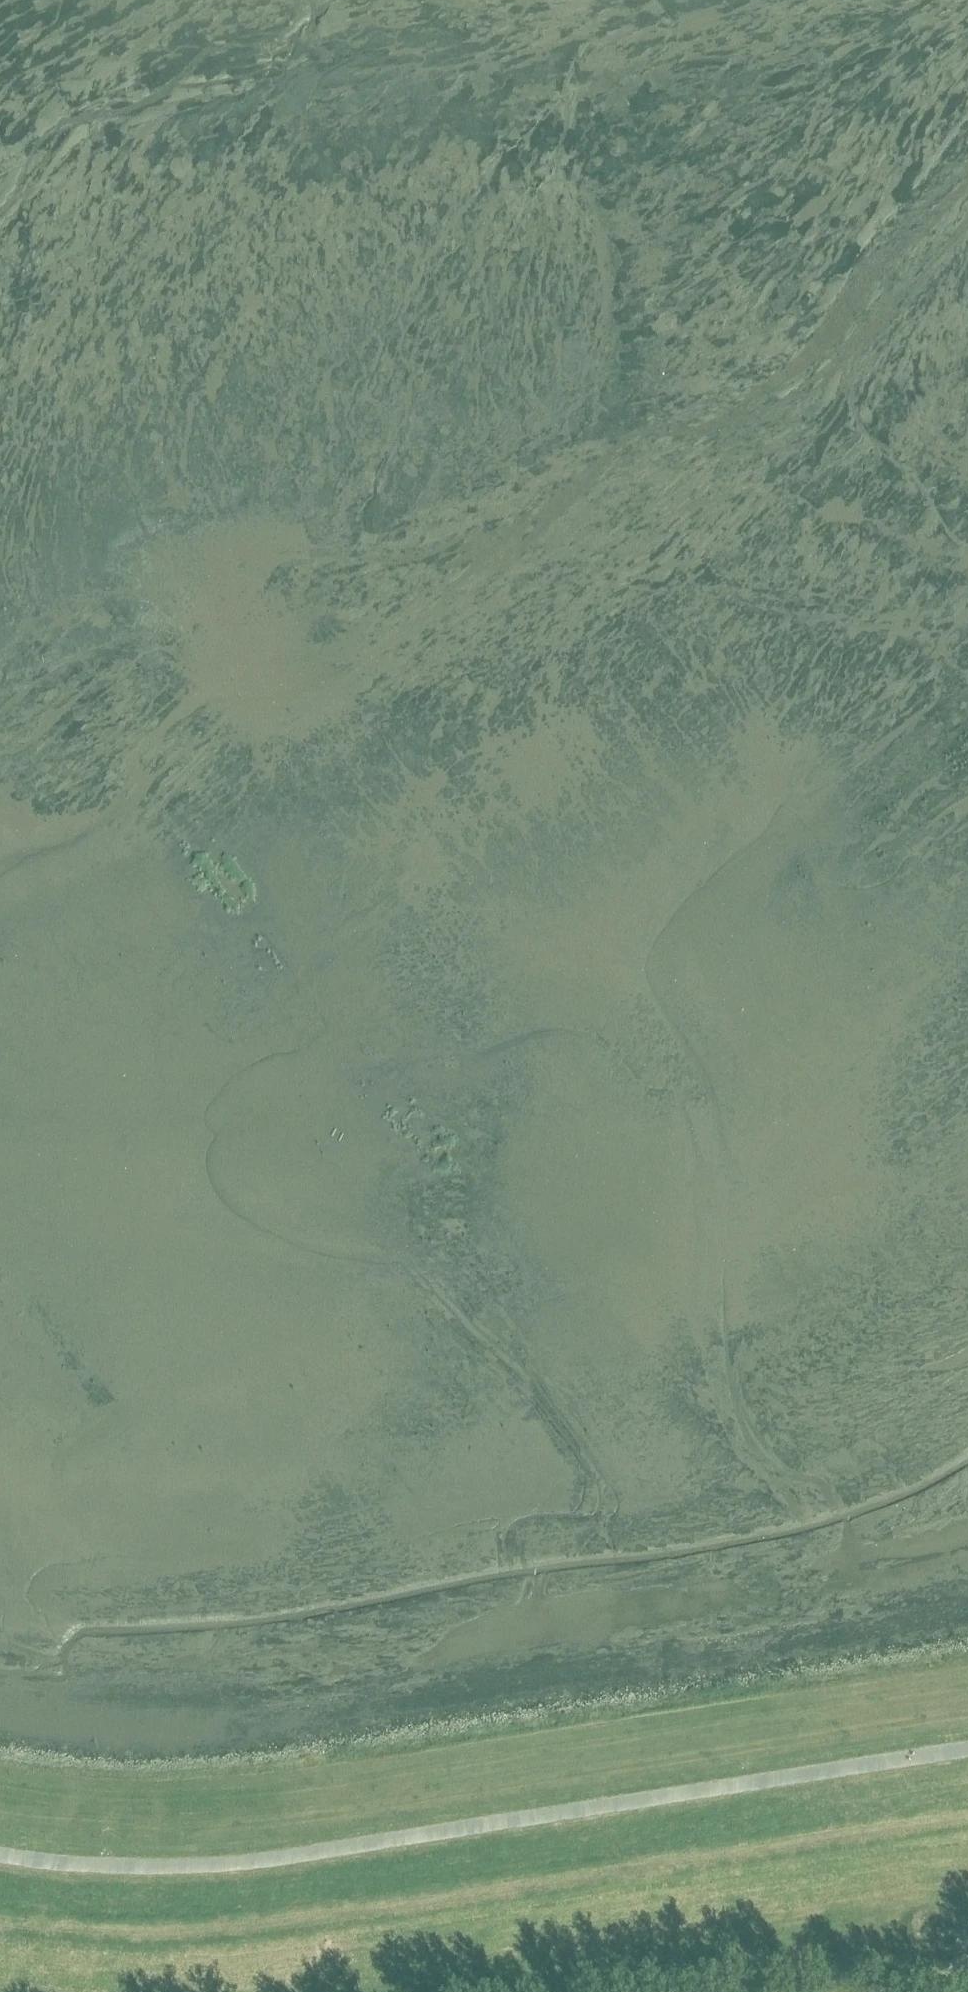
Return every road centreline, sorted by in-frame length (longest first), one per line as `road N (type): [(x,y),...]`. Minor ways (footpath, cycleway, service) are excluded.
road 1 (unclassified): [(0,1862),(137,1873),(256,1869),(967,1756)]

